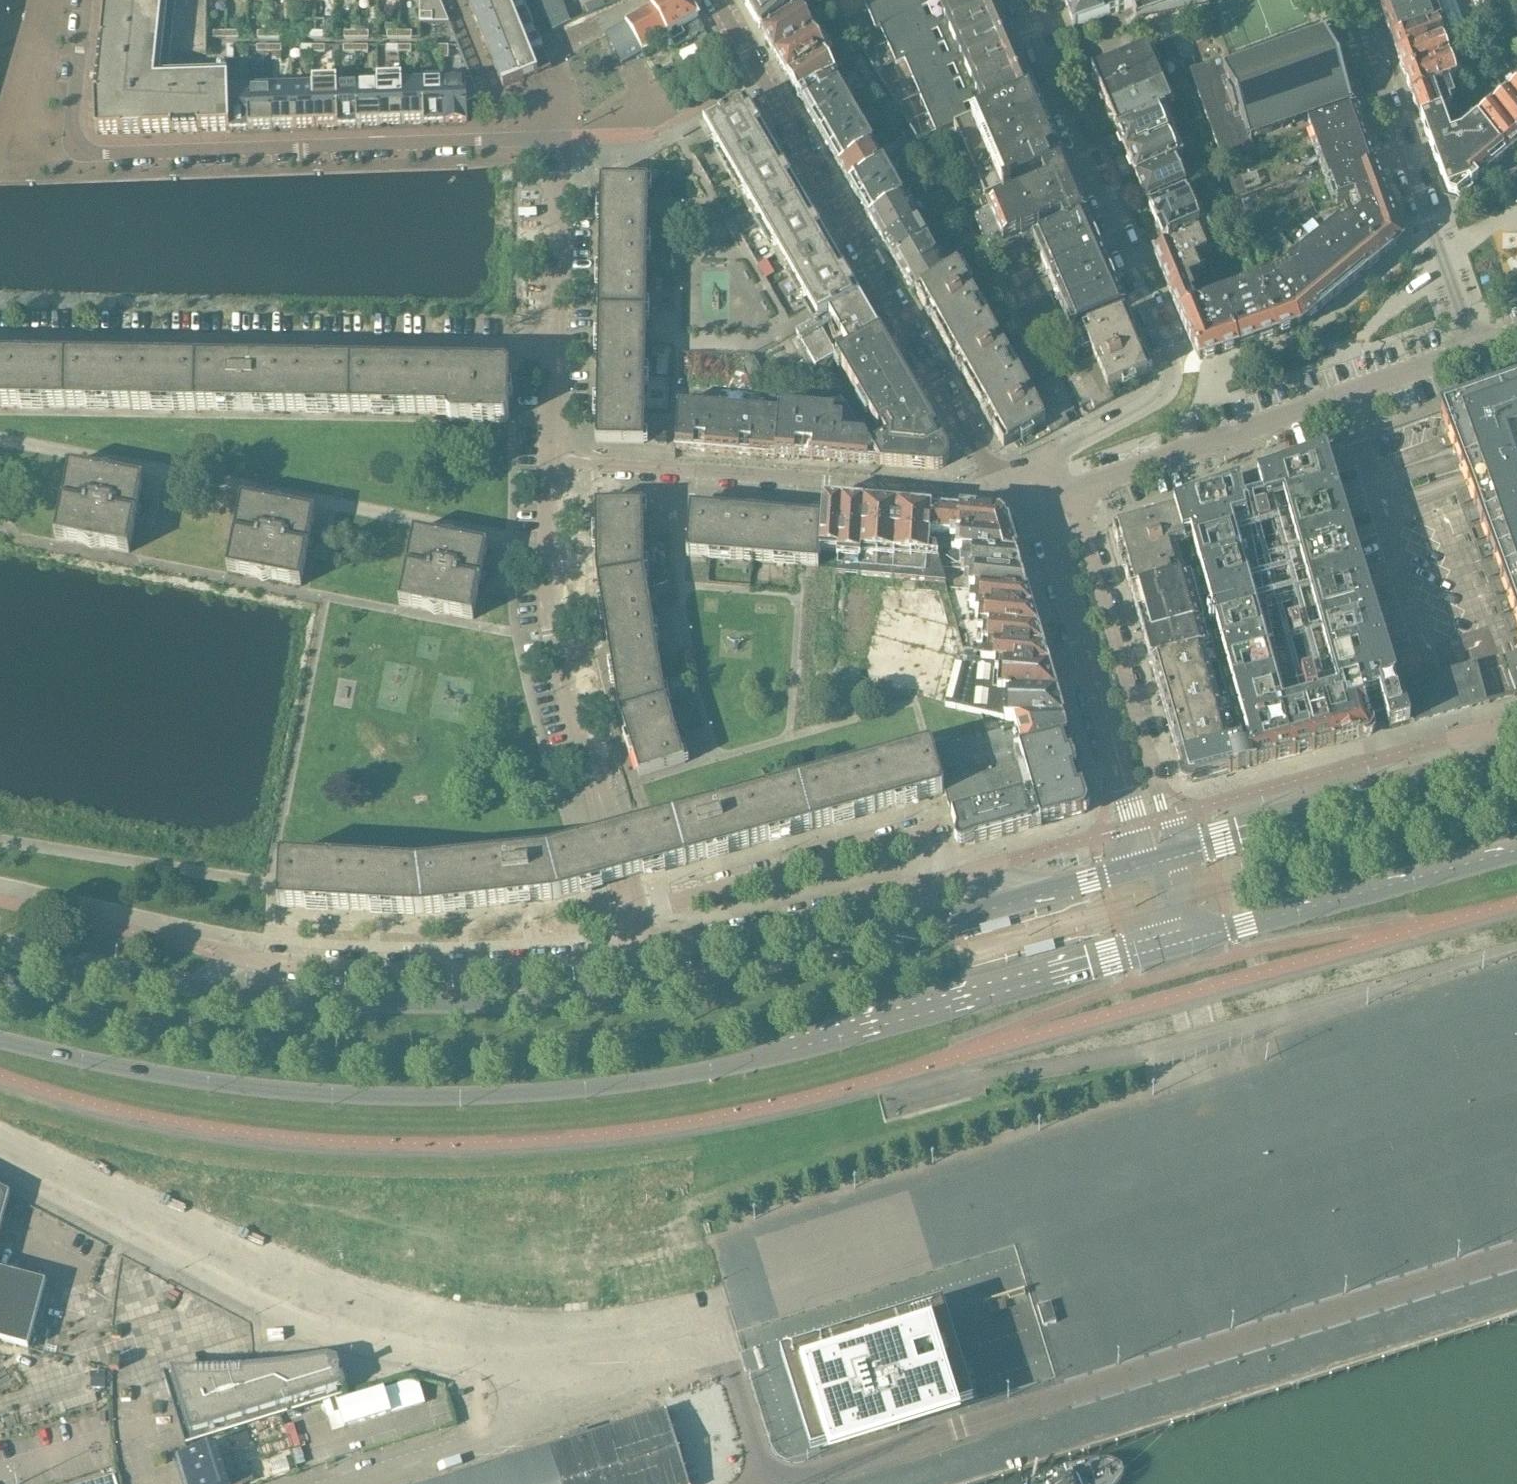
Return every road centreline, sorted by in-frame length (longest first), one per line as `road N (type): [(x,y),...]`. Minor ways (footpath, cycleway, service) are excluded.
road 1 (secondary): [(0,1043),(176,1080),(307,1095),(423,1099),(600,1089),(685,1078),(1188,941)]
road 2 (secondary): [(1064,890),(724,976),(561,1002),(397,1007),(194,989)]
road 3 (residential): [(553,346),(553,141),(90,155),(71,128),(86,0)]
road 4 (unclassified): [(782,1483),(1516,1255)]
road 5 (unclassified): [(561,1371),(406,1337),(0,1150)]
road 6 (residential): [(716,0),(991,471),(1042,495)]
road 7 (residential): [(1042,495),(1044,460),(1161,396),(1169,363),(1016,0)]
road 8 (residential): [(0,339),(553,346)]
road 9 (residential): [(552,461),(1042,495)]
road 10 (residential): [(630,914),(555,632),(552,461)]
road 11 (unclassified): [(639,955),(482,970),(240,960),(194,989)]
road 12 (residential): [(1072,489),(1474,348)]
road 13 (residential): [(1474,348),(1347,0)]
road 14 (residential): [(921,887),(930,831),(630,914)]
road 15 (secondary): [(1188,941),(1516,850)]
road 16 (unclassified): [(561,1371),(712,1330),(764,1483)]
road 17 (residential): [(1149,770),(1072,489)]
road 18 (unclassified): [(921,887),(639,955)]
road 19 (residential): [(1042,495),(1119,767)]
road 20 (secondary): [(1443,784),(1175,858)]
road 21 (unclassified): [(353,1483),(524,1431),(561,1371)]
road 22 (secondary): [(194,989),(0,947)]
road 23 (unclassified): [(1064,890),(960,876),(921,887)]

